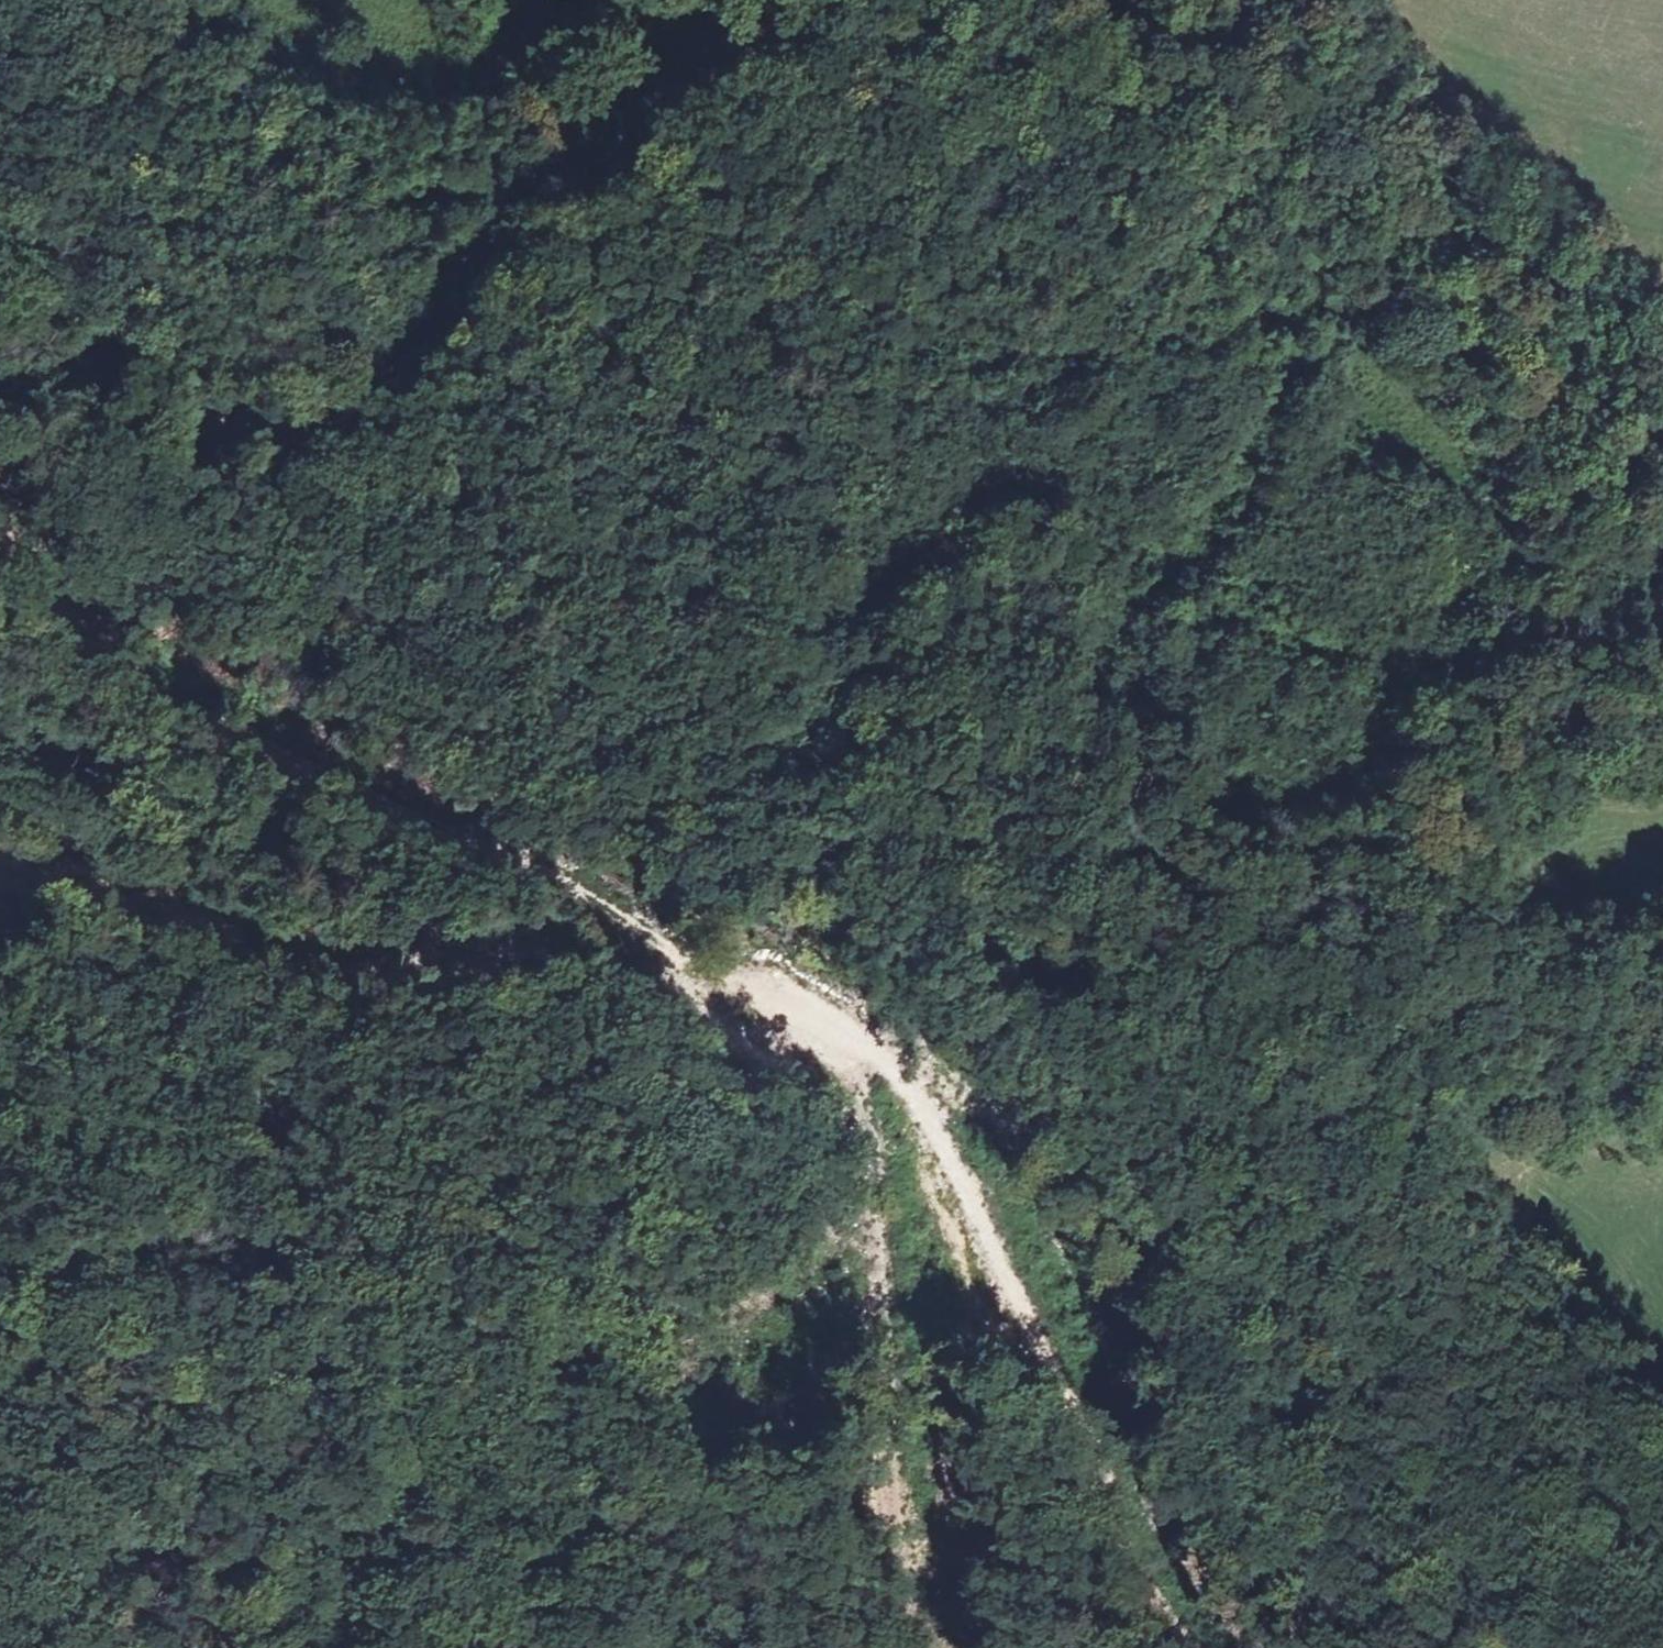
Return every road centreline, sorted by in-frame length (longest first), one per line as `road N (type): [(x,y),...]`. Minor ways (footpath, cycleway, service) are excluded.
road 1 (track): [(933,1647),(922,1617),(905,1477),(860,1027),(745,980),(538,869),(228,722),(77,611),(0,502)]
road 2 (track): [(860,1027),(957,1152),(1128,1538),(1201,1647)]

